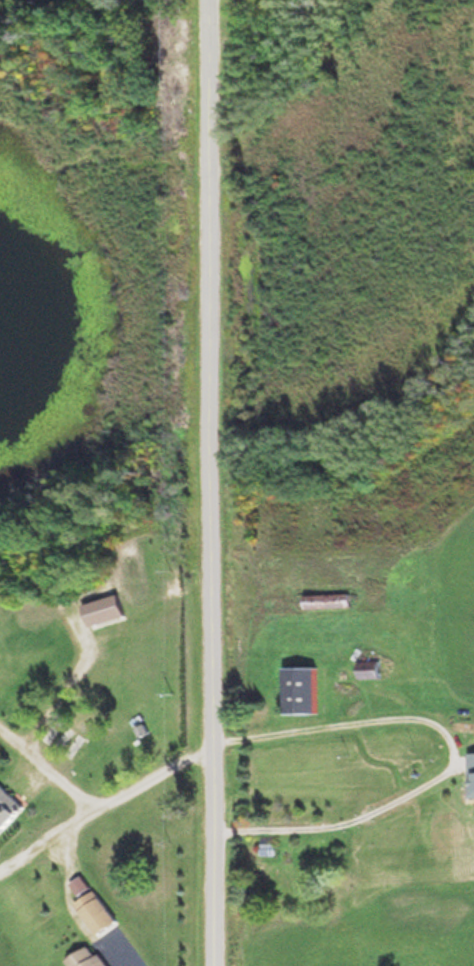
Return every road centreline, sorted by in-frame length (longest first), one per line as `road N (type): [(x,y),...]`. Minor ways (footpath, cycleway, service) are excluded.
road 1 (residential): [(220,965),(214,0)]

